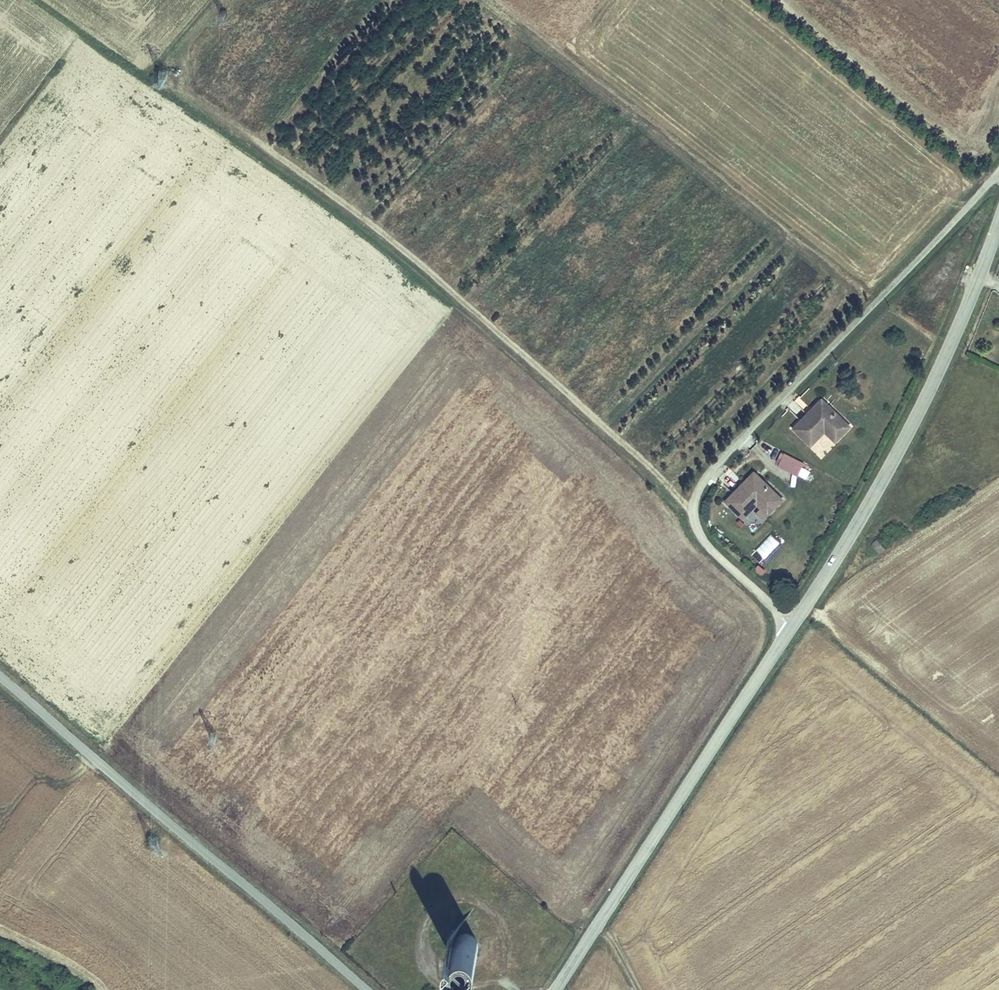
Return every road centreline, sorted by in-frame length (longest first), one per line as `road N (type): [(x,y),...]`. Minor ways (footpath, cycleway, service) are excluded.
road 1 (tertiary): [(556,989),(887,471),(998,220)]
road 2 (track): [(998,764),(804,605)]

